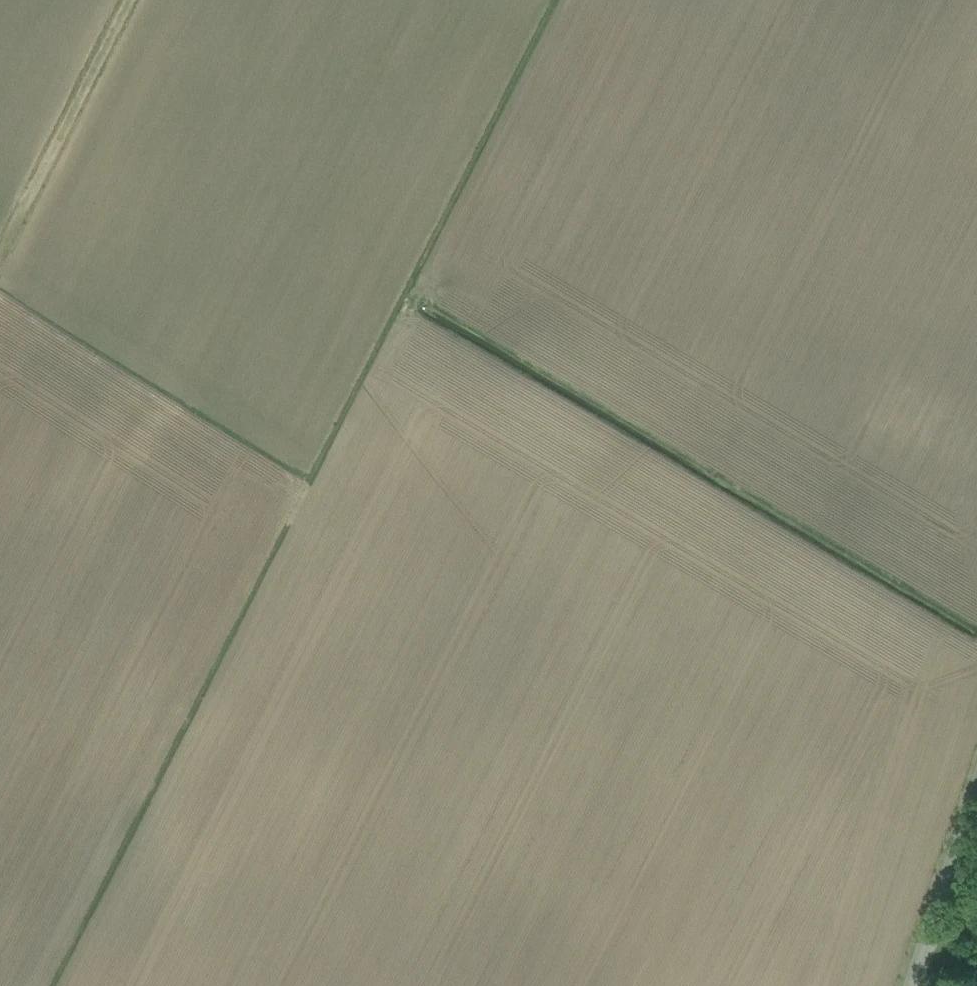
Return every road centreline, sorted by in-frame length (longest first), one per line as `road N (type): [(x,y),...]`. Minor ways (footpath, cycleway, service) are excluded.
road 1 (unclassified): [(916,985),(976,800)]

